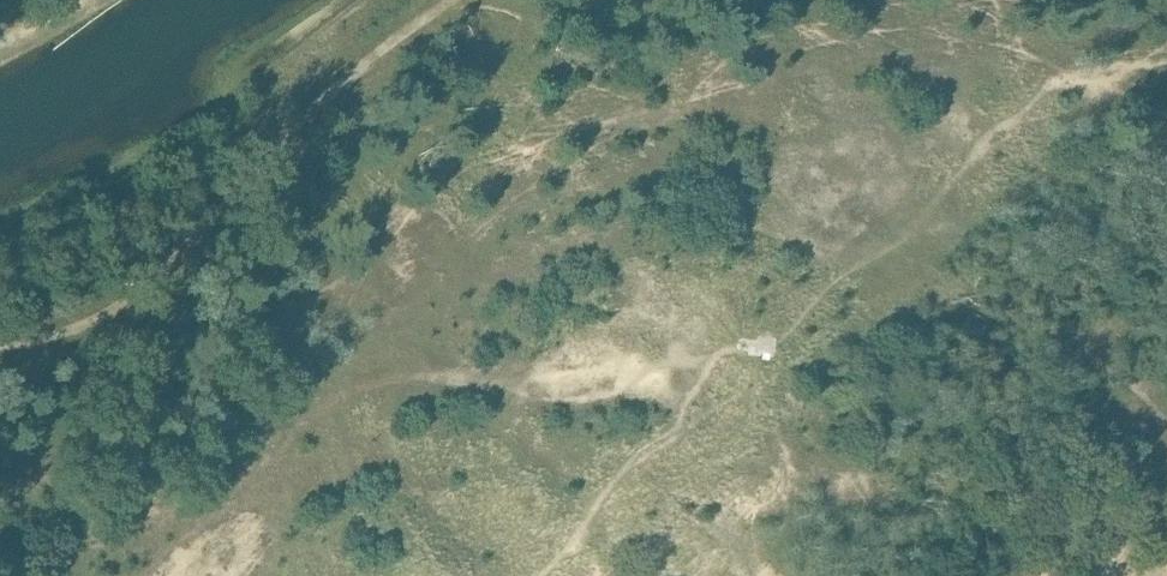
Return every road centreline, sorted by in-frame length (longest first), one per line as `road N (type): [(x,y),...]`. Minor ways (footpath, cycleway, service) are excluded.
road 1 (track): [(0,348),(81,328),(128,305),(359,66),(446,0)]

